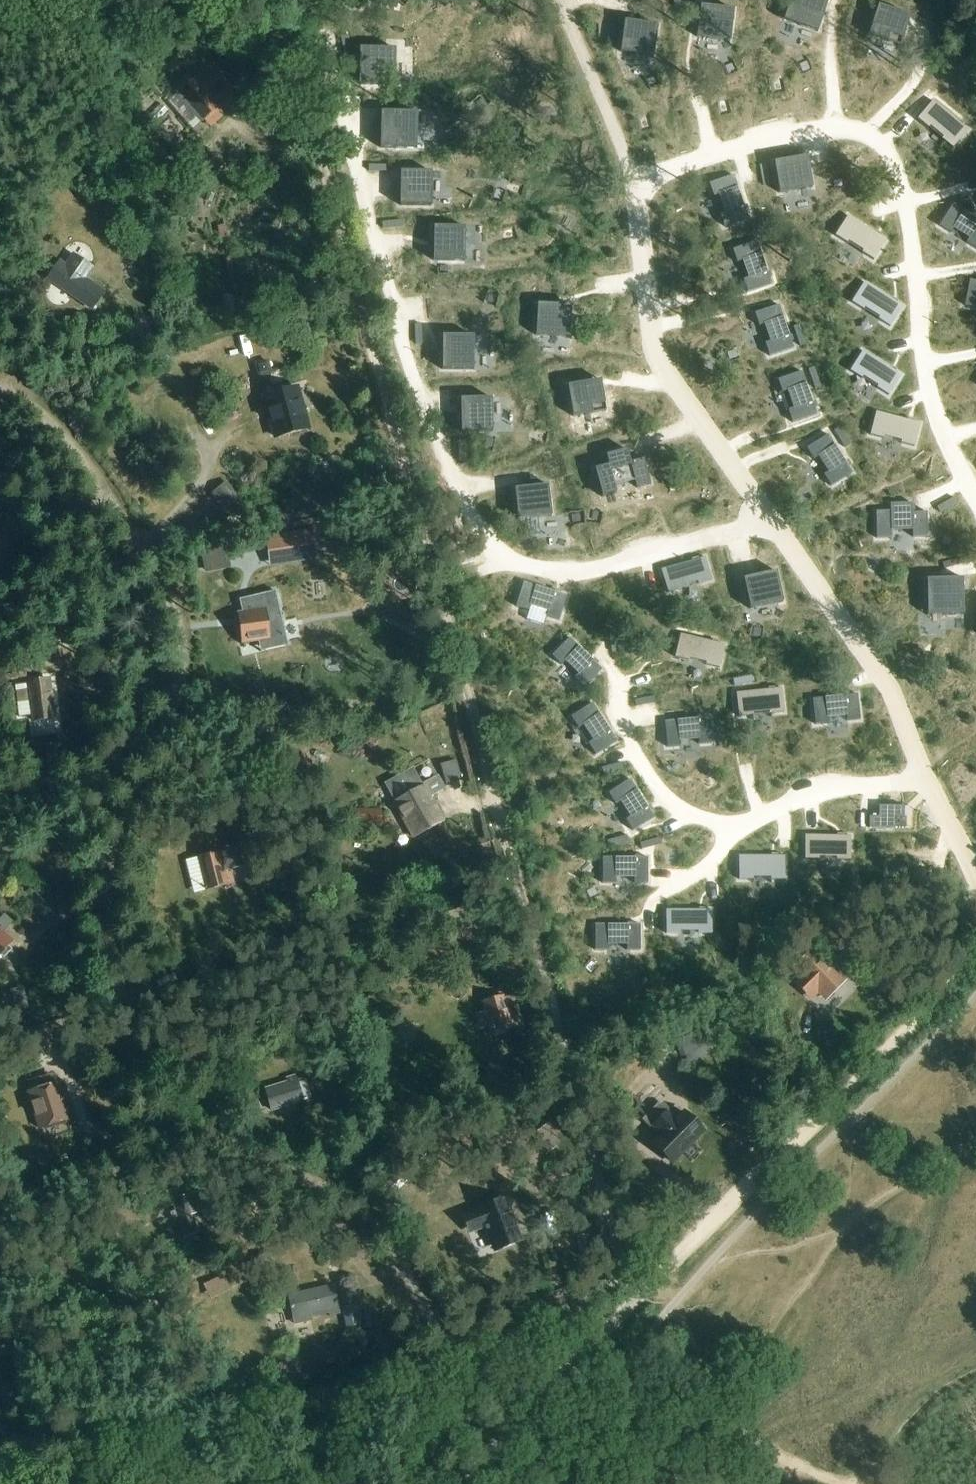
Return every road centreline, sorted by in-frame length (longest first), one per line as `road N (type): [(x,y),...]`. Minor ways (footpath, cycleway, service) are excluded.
road 1 (track): [(278,0),(622,1278),(636,1297)]
road 2 (track): [(455,1351),(378,1223),(217,1139),(137,1069),(123,1029),(99,826),(166,721),(180,680),(178,651),(169,614),(105,500),(50,426),(0,390)]
road 3 (track): [(15,1446),(366,1382),(622,1278)]
road 4 (track): [(636,1297),(975,964)]
road 5 (unclassified): [(449,1483),(636,1297)]
road 6 (track): [(34,1440),(0,1320)]

